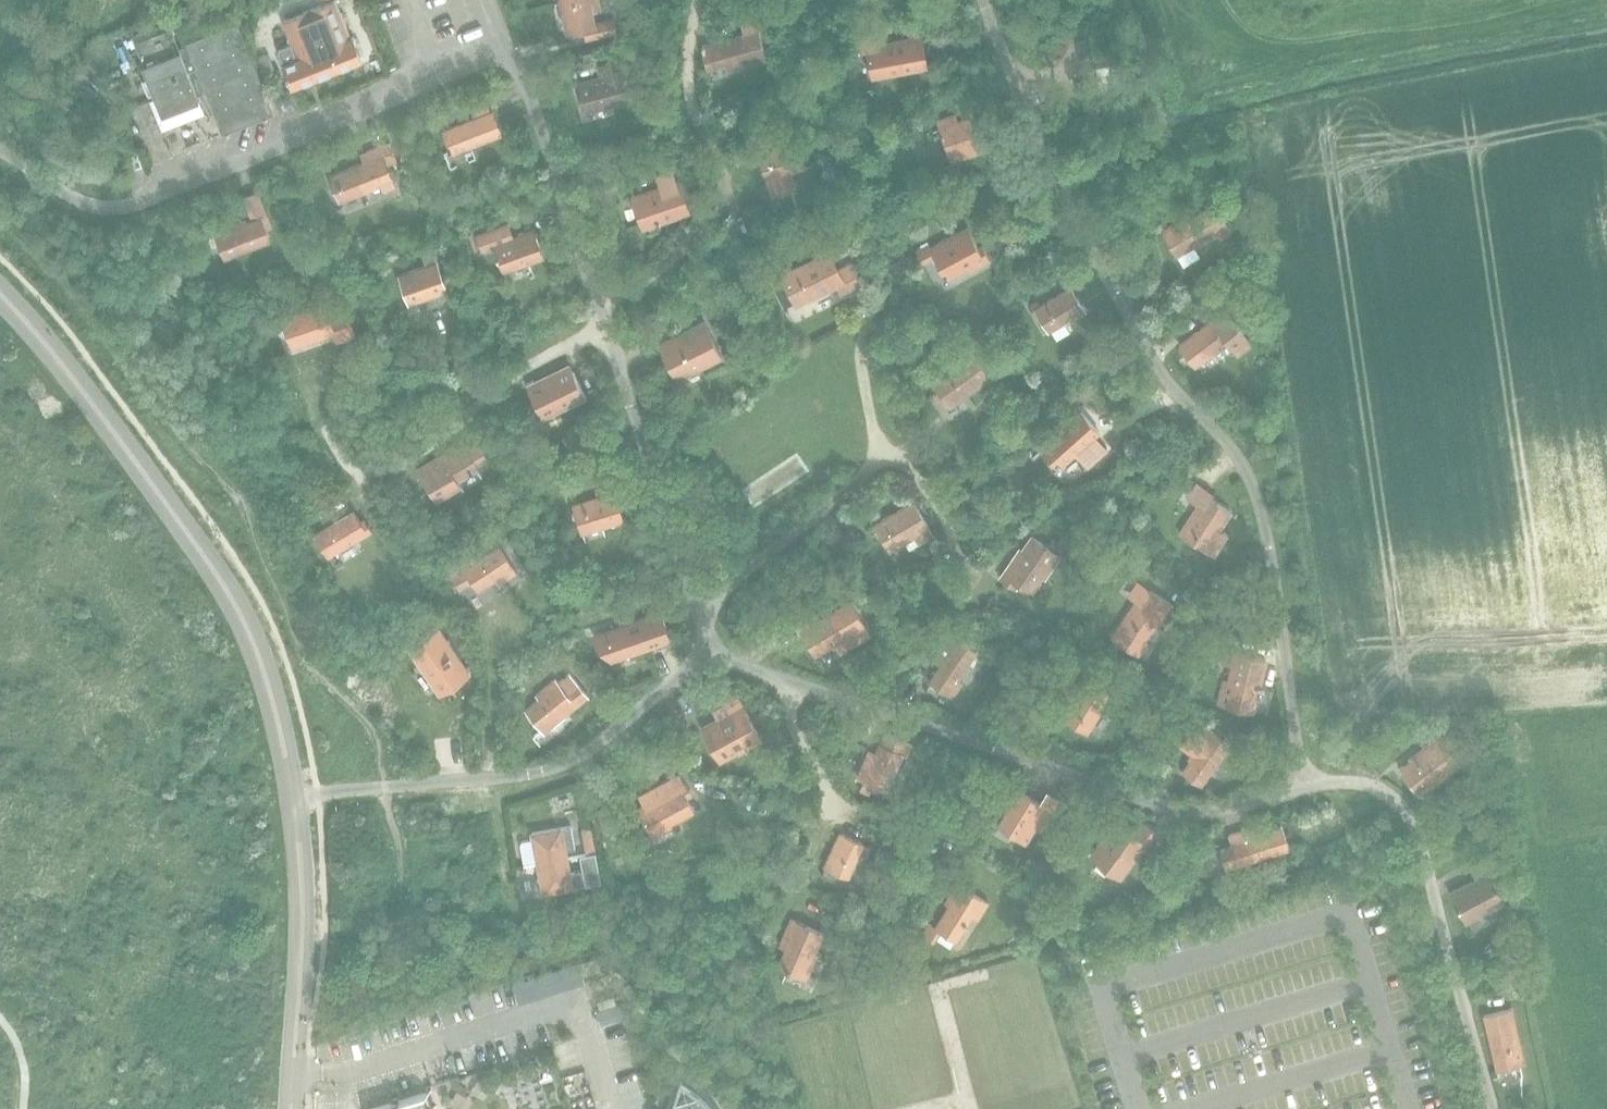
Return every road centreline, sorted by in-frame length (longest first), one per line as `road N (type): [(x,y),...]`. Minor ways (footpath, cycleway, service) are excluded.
road 1 (residential): [(1303,784),(1257,497),(1223,434),(1177,390),(1099,267),(983,0)]
road 2 (unclassified): [(294,797),(263,660),(197,542),(119,433),(0,297)]
road 3 (residential): [(0,147),(86,202),(115,207),(504,45)]
road 4 (residential): [(1303,784),(1235,806),(1170,806),(792,681)]
road 5 (residential): [(294,797),(556,766),(602,738),(707,650)]
road 6 (residential): [(1493,1108),(1406,809),(1368,783),(1303,784)]
road 7 (residential): [(602,314),(732,191),(729,168),(693,103),(699,0)]
road 8 (residential): [(323,428),(354,463),(380,469),(399,463),(536,362),(602,326)]
road 9 (unclassified): [(290,1108),(302,905),(294,797)]
road 10 (residential): [(704,604),(602,326)]
road 11 (residential): [(602,314),(528,86),(504,45)]
road 12 (residential): [(704,604),(891,459)]
road 13 (residential): [(891,459),(872,427),(862,372),(868,323),(854,291)]
road 14 (residential): [(1003,590),(965,557),(914,469),(891,459)]
road 15 (residential): [(792,681),(800,741),(837,804)]
road 16 (residential): [(837,804),(906,822),(961,849)]

